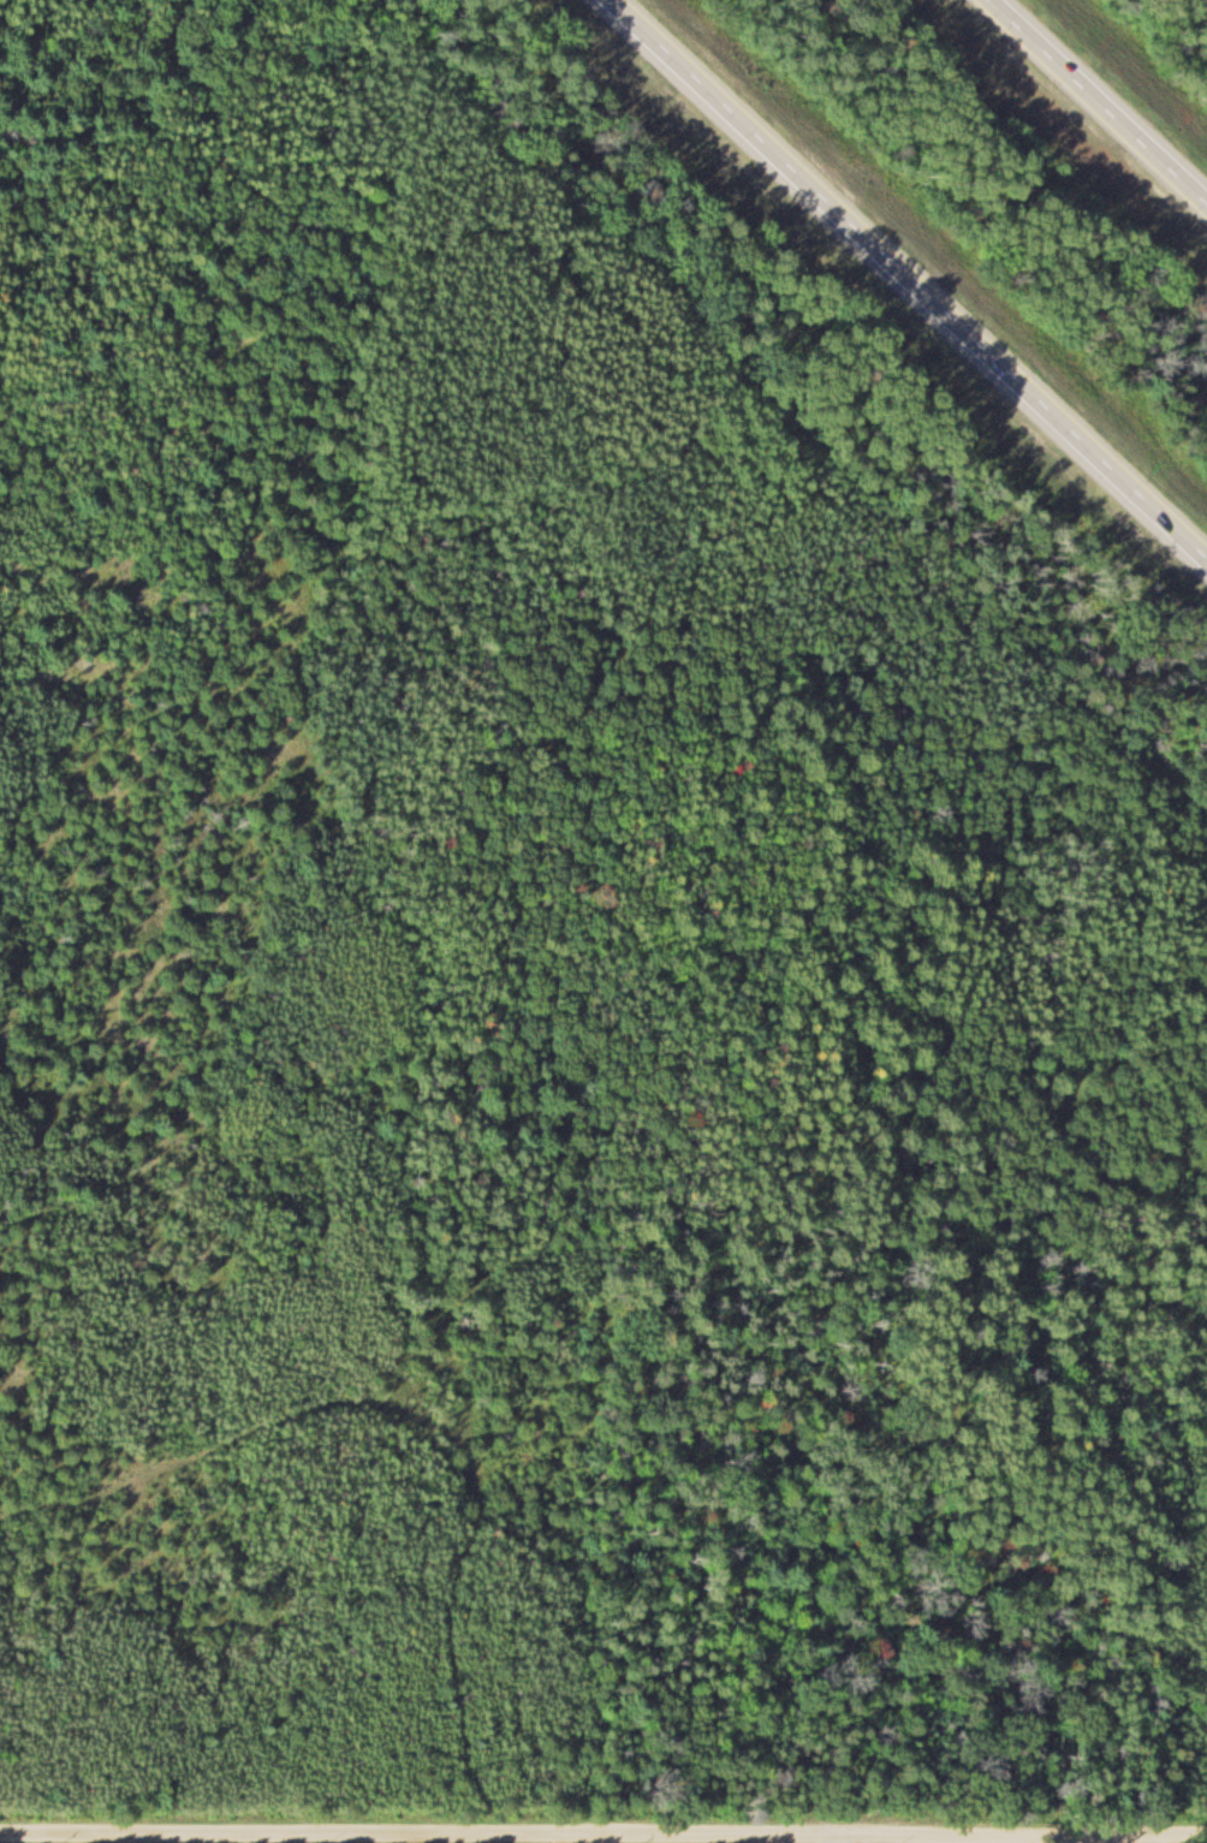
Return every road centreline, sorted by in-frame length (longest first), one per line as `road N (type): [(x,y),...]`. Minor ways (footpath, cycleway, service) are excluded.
road 1 (residential): [(1206,1830),(0,1830)]
road 2 (motorway): [(620,0),(1206,552)]
road 3 (motorway): [(1206,196),(998,0)]

